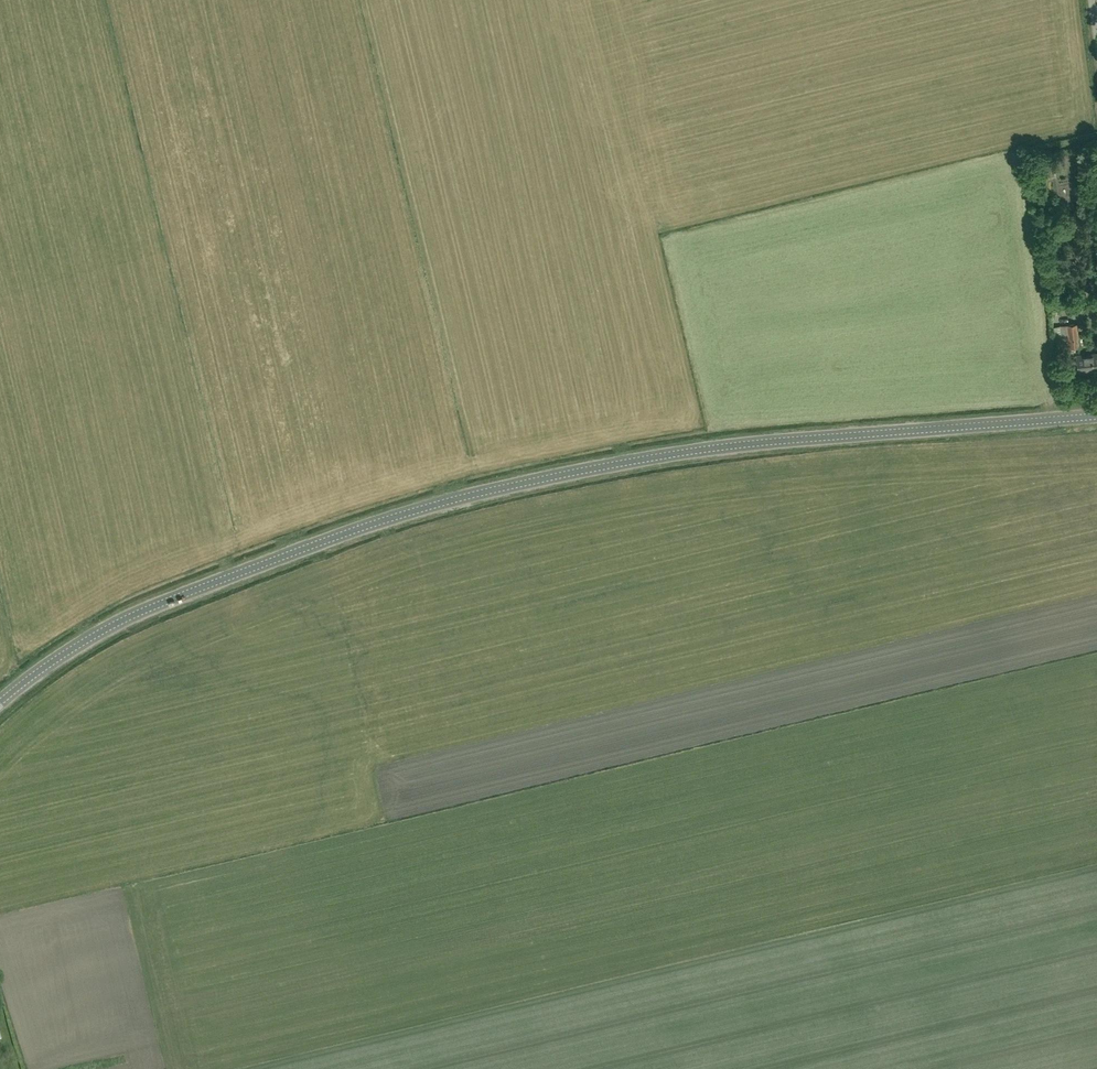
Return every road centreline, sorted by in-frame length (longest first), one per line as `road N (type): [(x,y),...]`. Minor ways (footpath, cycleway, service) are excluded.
road 1 (tertiary): [(0,702),(129,617),(456,499),(749,444),(1096,416)]

